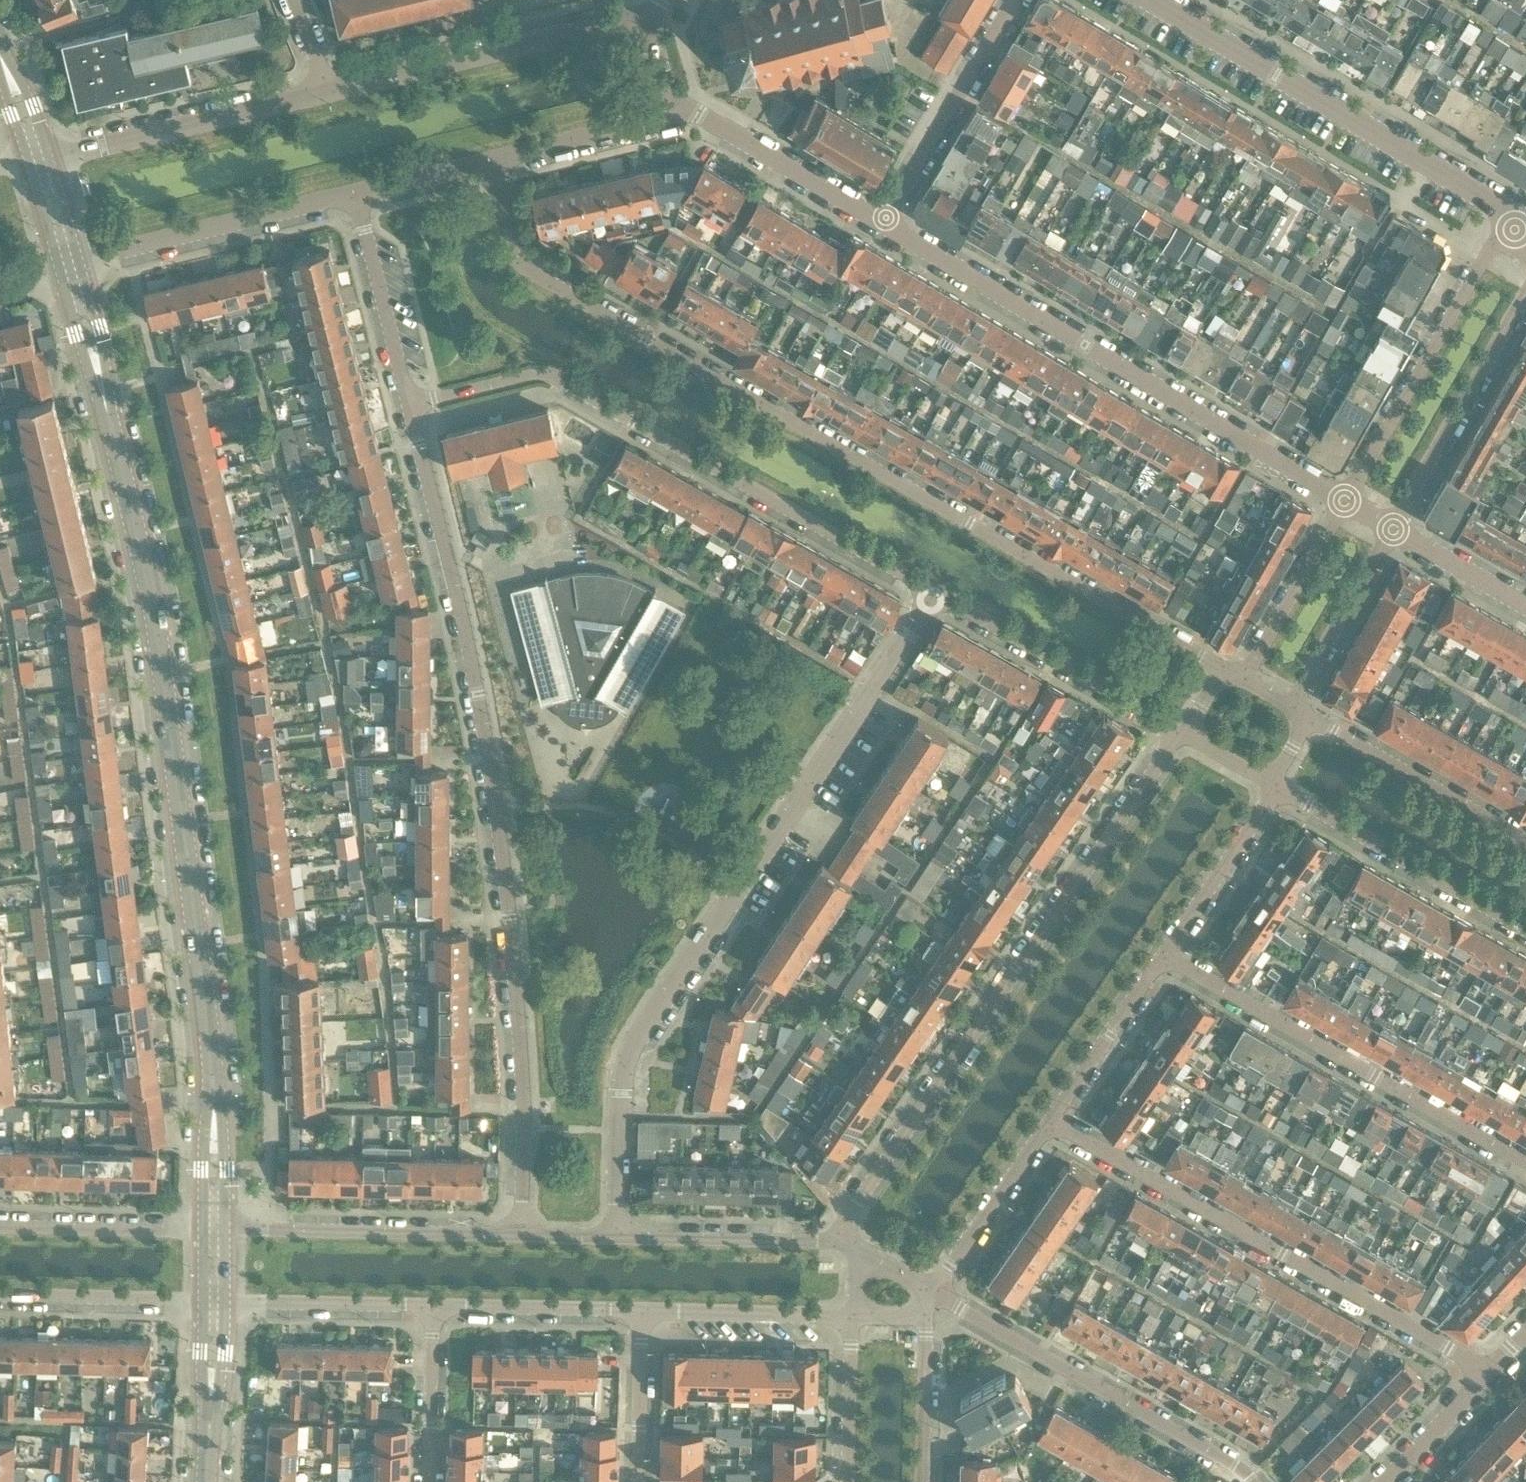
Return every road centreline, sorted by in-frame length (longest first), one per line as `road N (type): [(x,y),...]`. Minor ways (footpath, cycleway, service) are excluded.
road 1 (secondary): [(215,1229),(215,1105),(156,624),(69,263)]
road 2 (residential): [(1227,672),(517,262),(493,158)]
road 3 (residential): [(412,404),(478,693),(510,918),(523,1068),(520,1235)]
road 4 (residential): [(617,1237),(626,1053),(933,596)]
road 5 (residential): [(1183,733),(846,1217),(848,1242)]
road 6 (residential): [(412,404),(549,372),(933,596)]
road 7 (residential): [(1344,499),(885,220)]
road 8 (residential): [(1050,1120),(1489,1369)]
road 9 (residential): [(1509,216),(1143,0)]
road 10 (residential): [(1163,955),(1525,1164)]
road 11 (residential): [(1252,1481),(935,1294)]
road 12 (residential): [(1509,216),(1344,499)]
road 13 (residential): [(648,18),(329,91)]
road 14 (residential): [(520,1235),(215,1229)]
road 15 (residential): [(329,91),(39,159)]
road 16 (residential): [(69,263),(355,192)]
road 17 (residential): [(933,596),(1183,733)]
road 18 (residential): [(1278,787),(1525,929)]
road 19 (residential): [(1393,528),(1525,294)]
road 20 (residential): [(1015,0),(885,220)]
road 21 (residential): [(1525,842),(1306,718)]
road 22 (residential): [(885,220),(699,115),(672,114)]
road 23 (residential): [(848,1242),(617,1237)]
road 24 (residential): [(426,1308),(646,1310)]
road 25 (residential): [(355,192),(412,404)]
road 26 (residential): [(215,1229),(0,1226)]
road 27 (residential): [(1306,718),(1303,690),(1393,528)]
road 28 (residential): [(213,1301),(426,1308)]
road 29 (residential): [(0,1295),(213,1301)]
road 30 (residential): [(1344,499),(1255,656),(1227,672)]
road 31 (residential): [(935,1294),(1050,1120)]
road 32 (residential): [(646,1310),(851,1317)]
road 33 (residential): [(1163,955),(1278,787)]
road 34 (residential): [(1050,1120),(1163,955)]
road 35 (residential): [(493,158),(672,114)]
road 36 (secondary): [(203,1481),(213,1301)]
road 37 (residential): [(424,1481),(426,1308)]
road 38 (residential): [(641,1481),(646,1310)]
road 39 (residential): [(922,1481),(925,1311)]
road 40 (residential): [(851,1317),(848,1481)]
road 41 (residential): [(1385,1481),(1489,1369)]
road 42 (residential): [(1525,600),(1393,528)]
road 43 (residential): [(355,192),(493,158)]

